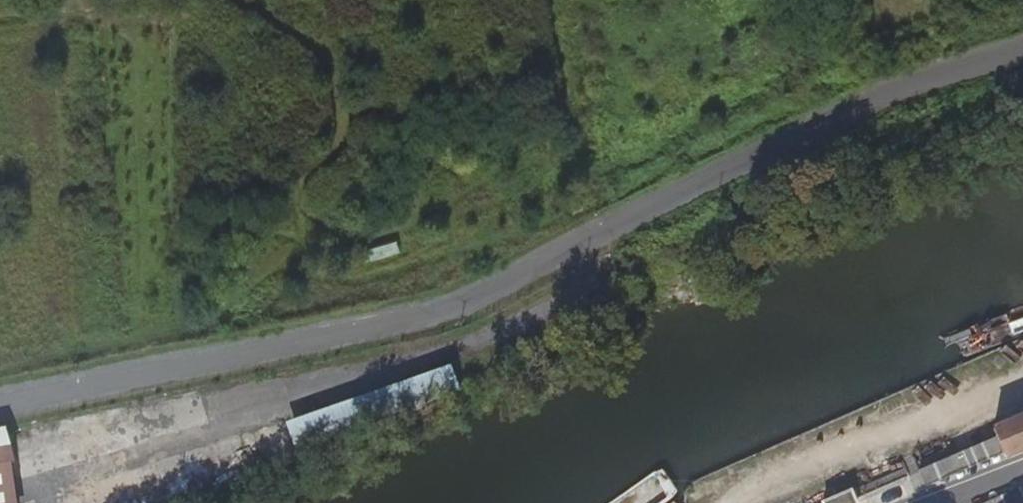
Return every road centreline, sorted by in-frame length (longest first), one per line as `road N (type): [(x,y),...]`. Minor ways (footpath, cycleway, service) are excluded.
road 1 (unclassified): [(1022,50),(890,93),(447,311),(0,407)]

